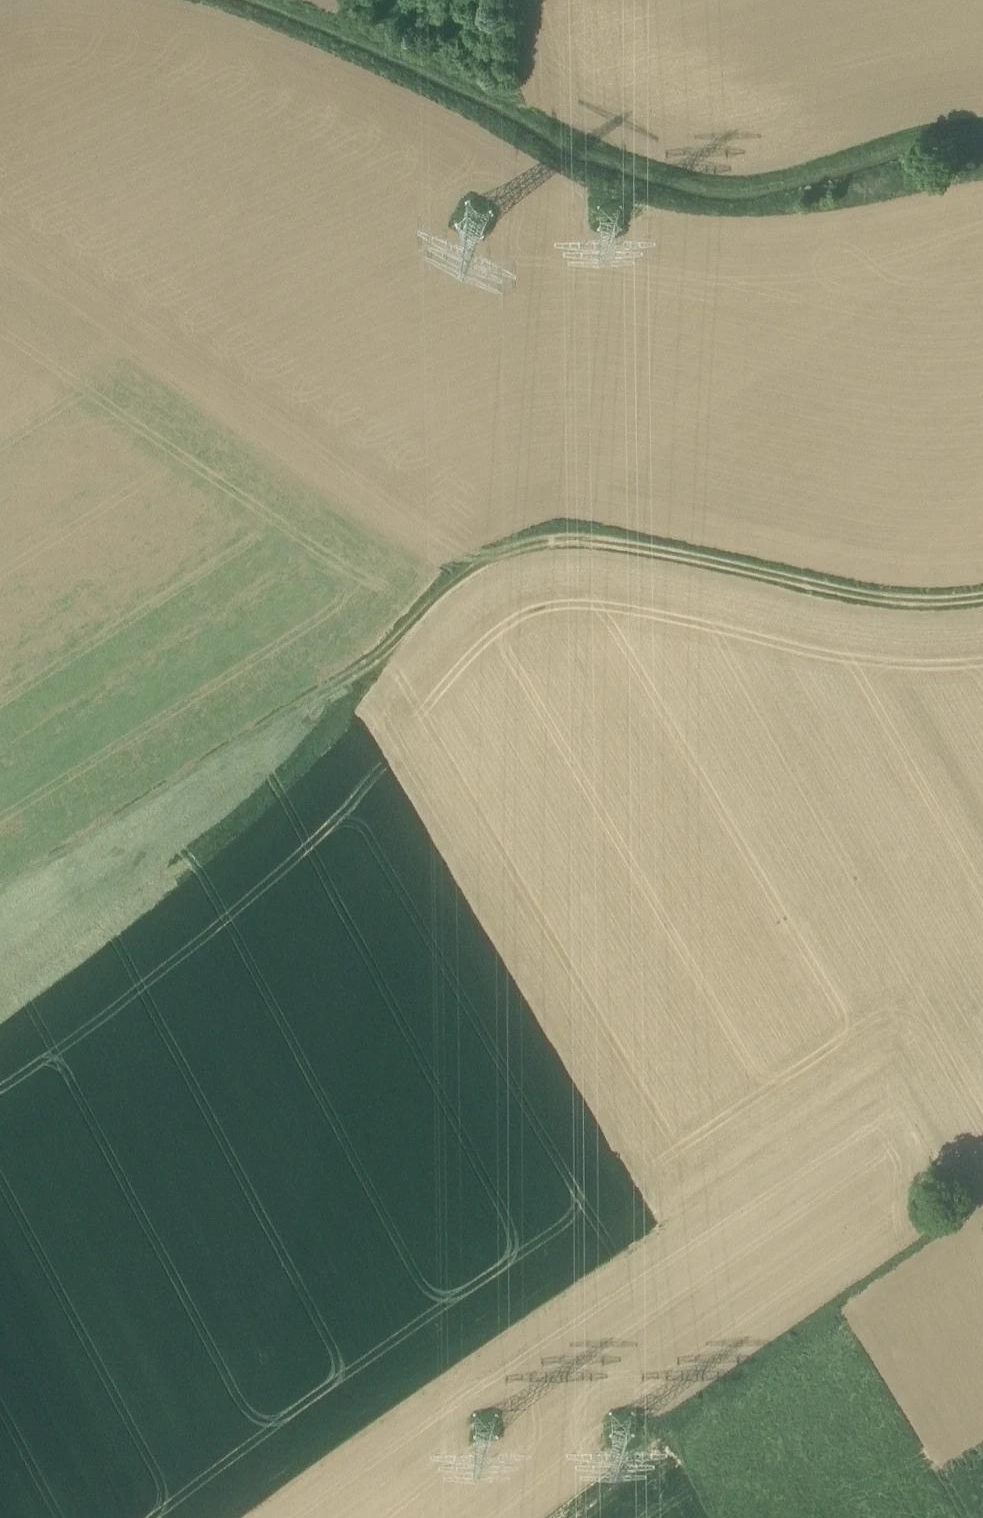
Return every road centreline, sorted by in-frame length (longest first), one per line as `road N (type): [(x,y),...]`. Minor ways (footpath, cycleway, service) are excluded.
road 1 (track): [(0,895),(237,737),(305,700),(366,682),(454,576),(482,559),(576,541),(880,600),(982,600)]

